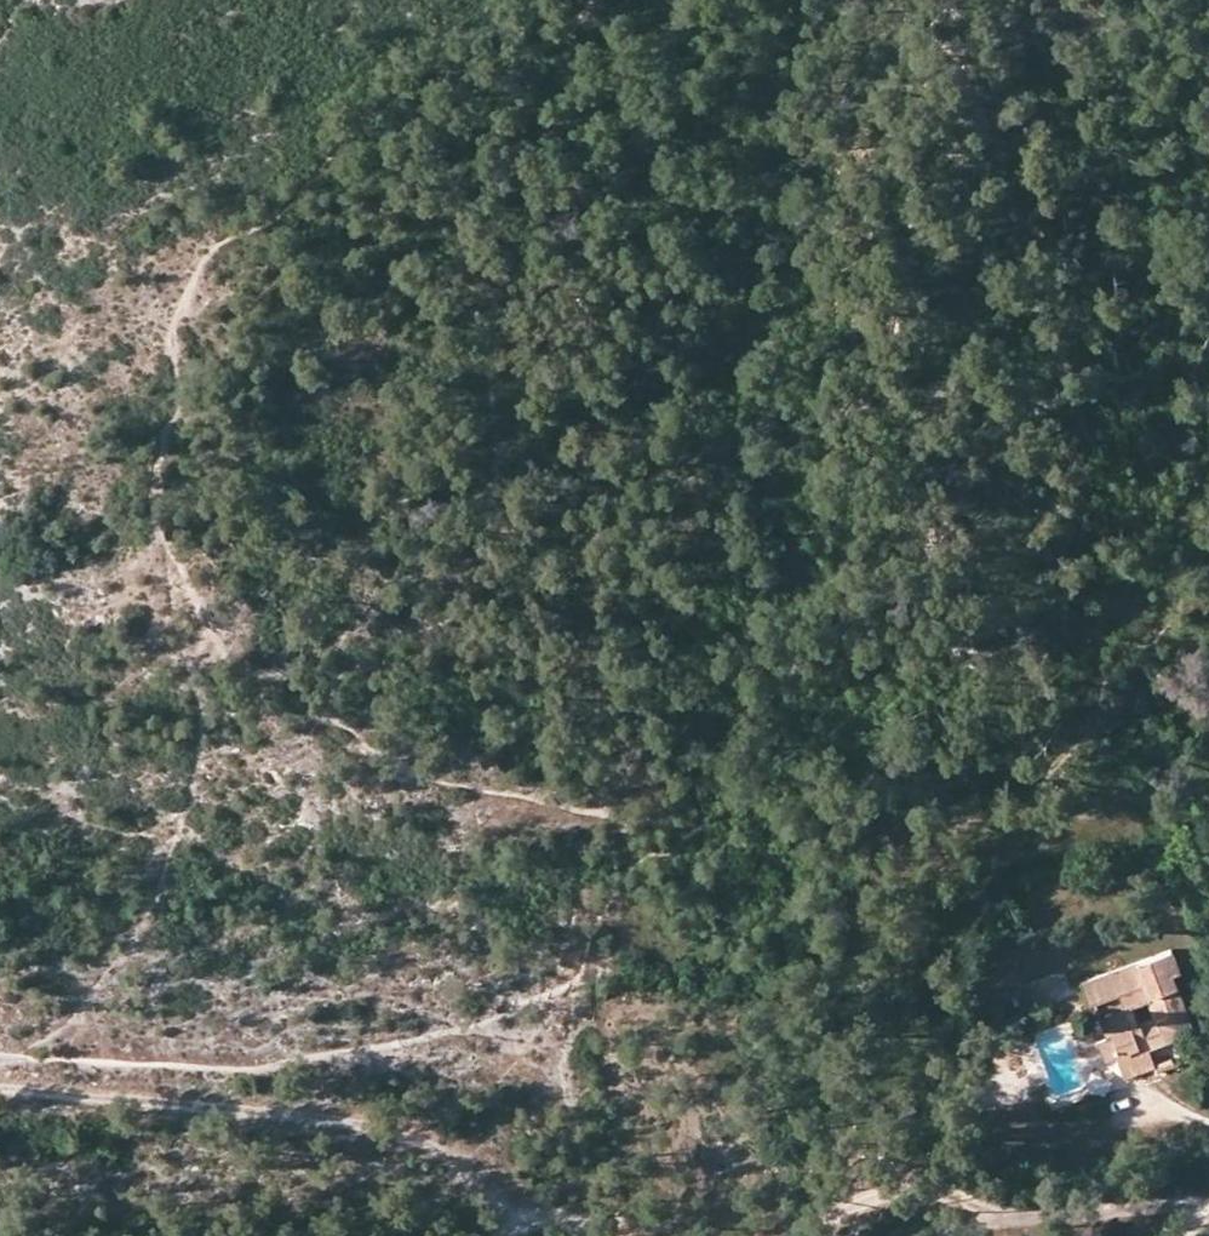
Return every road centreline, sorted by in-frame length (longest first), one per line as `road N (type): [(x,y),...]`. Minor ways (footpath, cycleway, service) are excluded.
road 1 (track): [(0,1090),(332,1122),(442,1153),(597,1235)]
road 2 (track): [(798,1235),(846,1210),(926,1190),(1023,1216),(1208,1204)]

